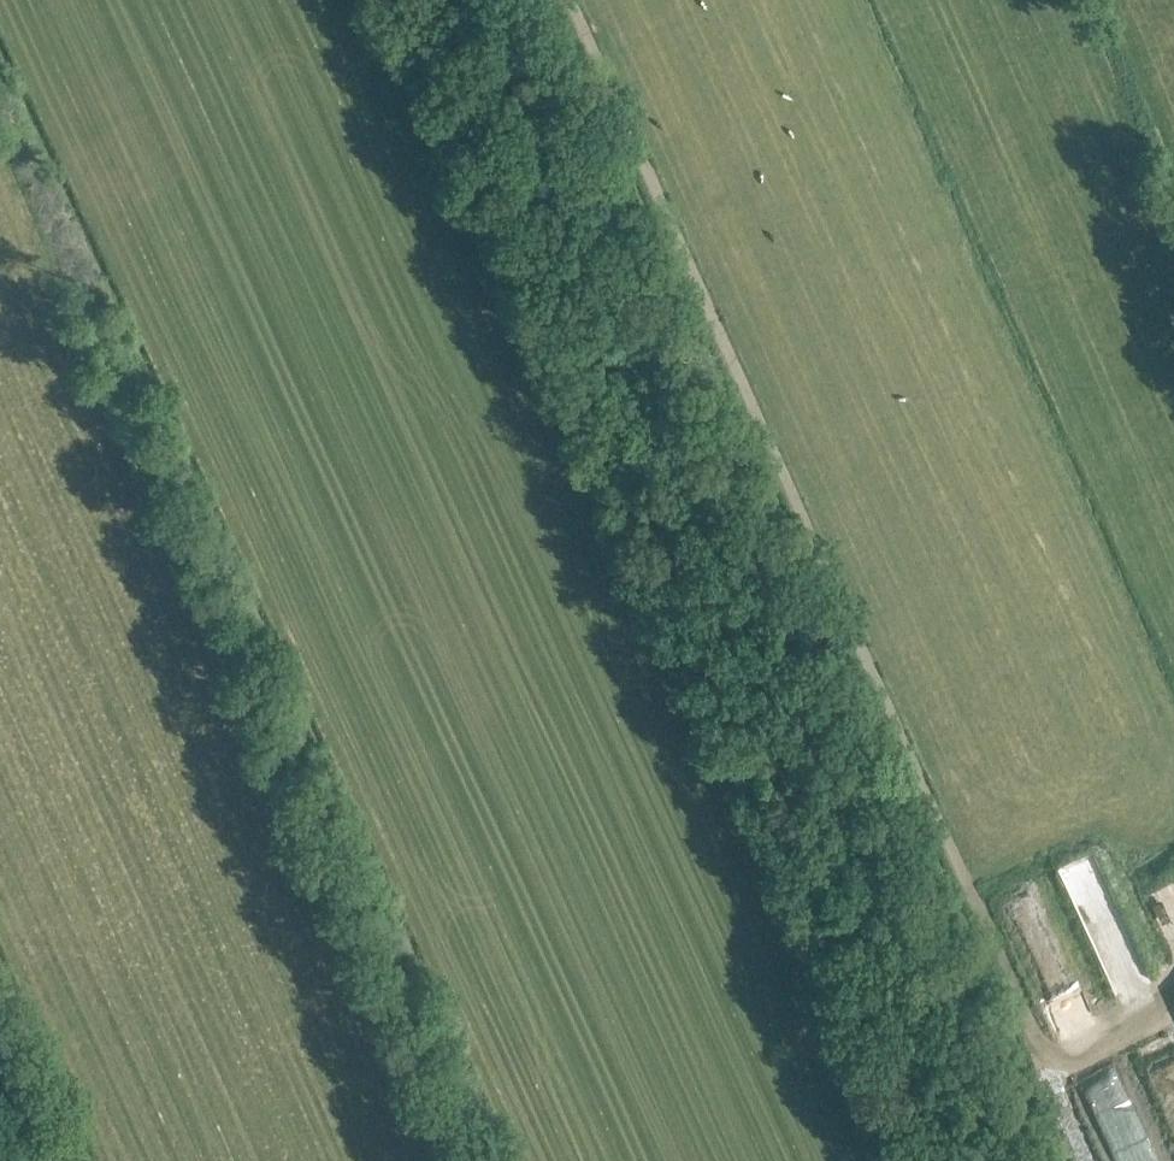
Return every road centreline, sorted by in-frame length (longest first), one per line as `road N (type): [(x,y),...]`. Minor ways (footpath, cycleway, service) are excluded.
road 1 (track): [(566,0),(1092,1160)]
road 2 (unclassified): [(60,1160),(0,1028)]

